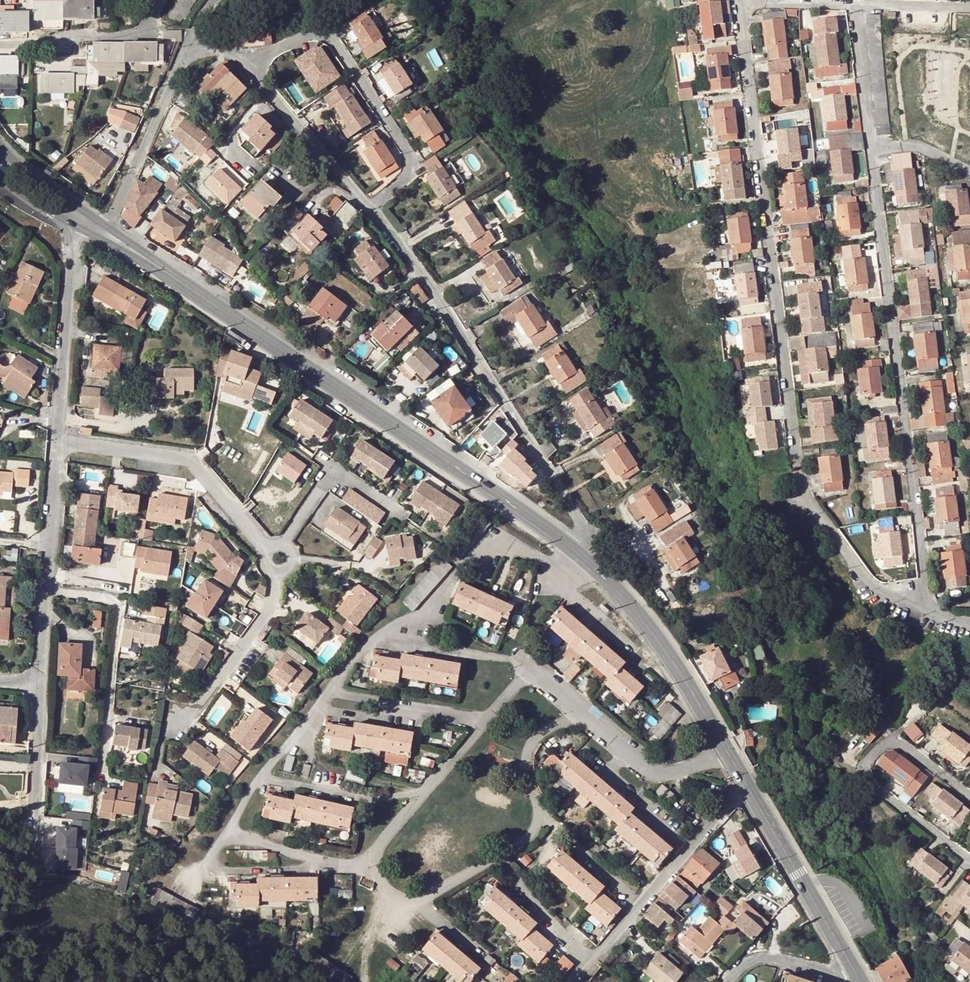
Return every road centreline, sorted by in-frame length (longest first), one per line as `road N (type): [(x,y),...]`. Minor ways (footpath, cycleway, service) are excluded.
road 1 (residential): [(739,0),(803,481),(867,579),(918,609)]
road 2 (residential): [(918,609),(924,579),(872,148)]
road 3 (secondary): [(233,315),(576,551)]
road 4 (residential): [(370,204),(581,521),(576,551)]
road 5 (residential): [(370,204),(403,176),(407,159),(334,46),(305,35),(245,64)]
road 6 (residential): [(969,795),(900,741),(885,743),(865,765),(867,778),(969,862)]
road 7 (secondary): [(576,551),(666,647),(727,751)]
road 8 (residential): [(59,444),(189,461),(267,549)]
road 9 (residential): [(576,551),(557,567),(510,545),(482,548),(419,613),(376,638)]
road 10 (residential): [(59,444),(40,688)]
road 11 (residential): [(276,575),(268,613),(198,705),(169,728),(160,754)]
road 12 (residential): [(76,227),(59,444)]
road 13 (secondary): [(746,783),(852,966)]
road 14 (residential): [(105,226),(191,49)]
road 15 (residential): [(245,64),(370,204)]
road 16 (residential): [(0,44),(133,34),(159,0)]
road 17 (residential): [(262,776),(363,798),(420,799)]
road 18 (residential): [(533,668),(376,638)]
road 19 (residential): [(40,688),(35,846)]
road 20 (secondary): [(233,315),(105,226)]
road 21 (residential): [(484,724),(332,690)]
road 22 (secondary): [(98,238),(233,315)]
road 23 (residential): [(228,832),(212,857),(218,870),(304,869),(316,859)]
road 24 (residential): [(872,148),(858,4)]
road 25 (residential): [(591,957),(497,858)]
road 26 (residential): [(727,981),(753,960),(831,972),(852,966)]
road 27 (residential): [(538,818),(528,750),(579,709)]
road 28 (residential): [(626,749),(612,777),(689,842)]
road 29 (residential): [(637,903),(538,818)]

